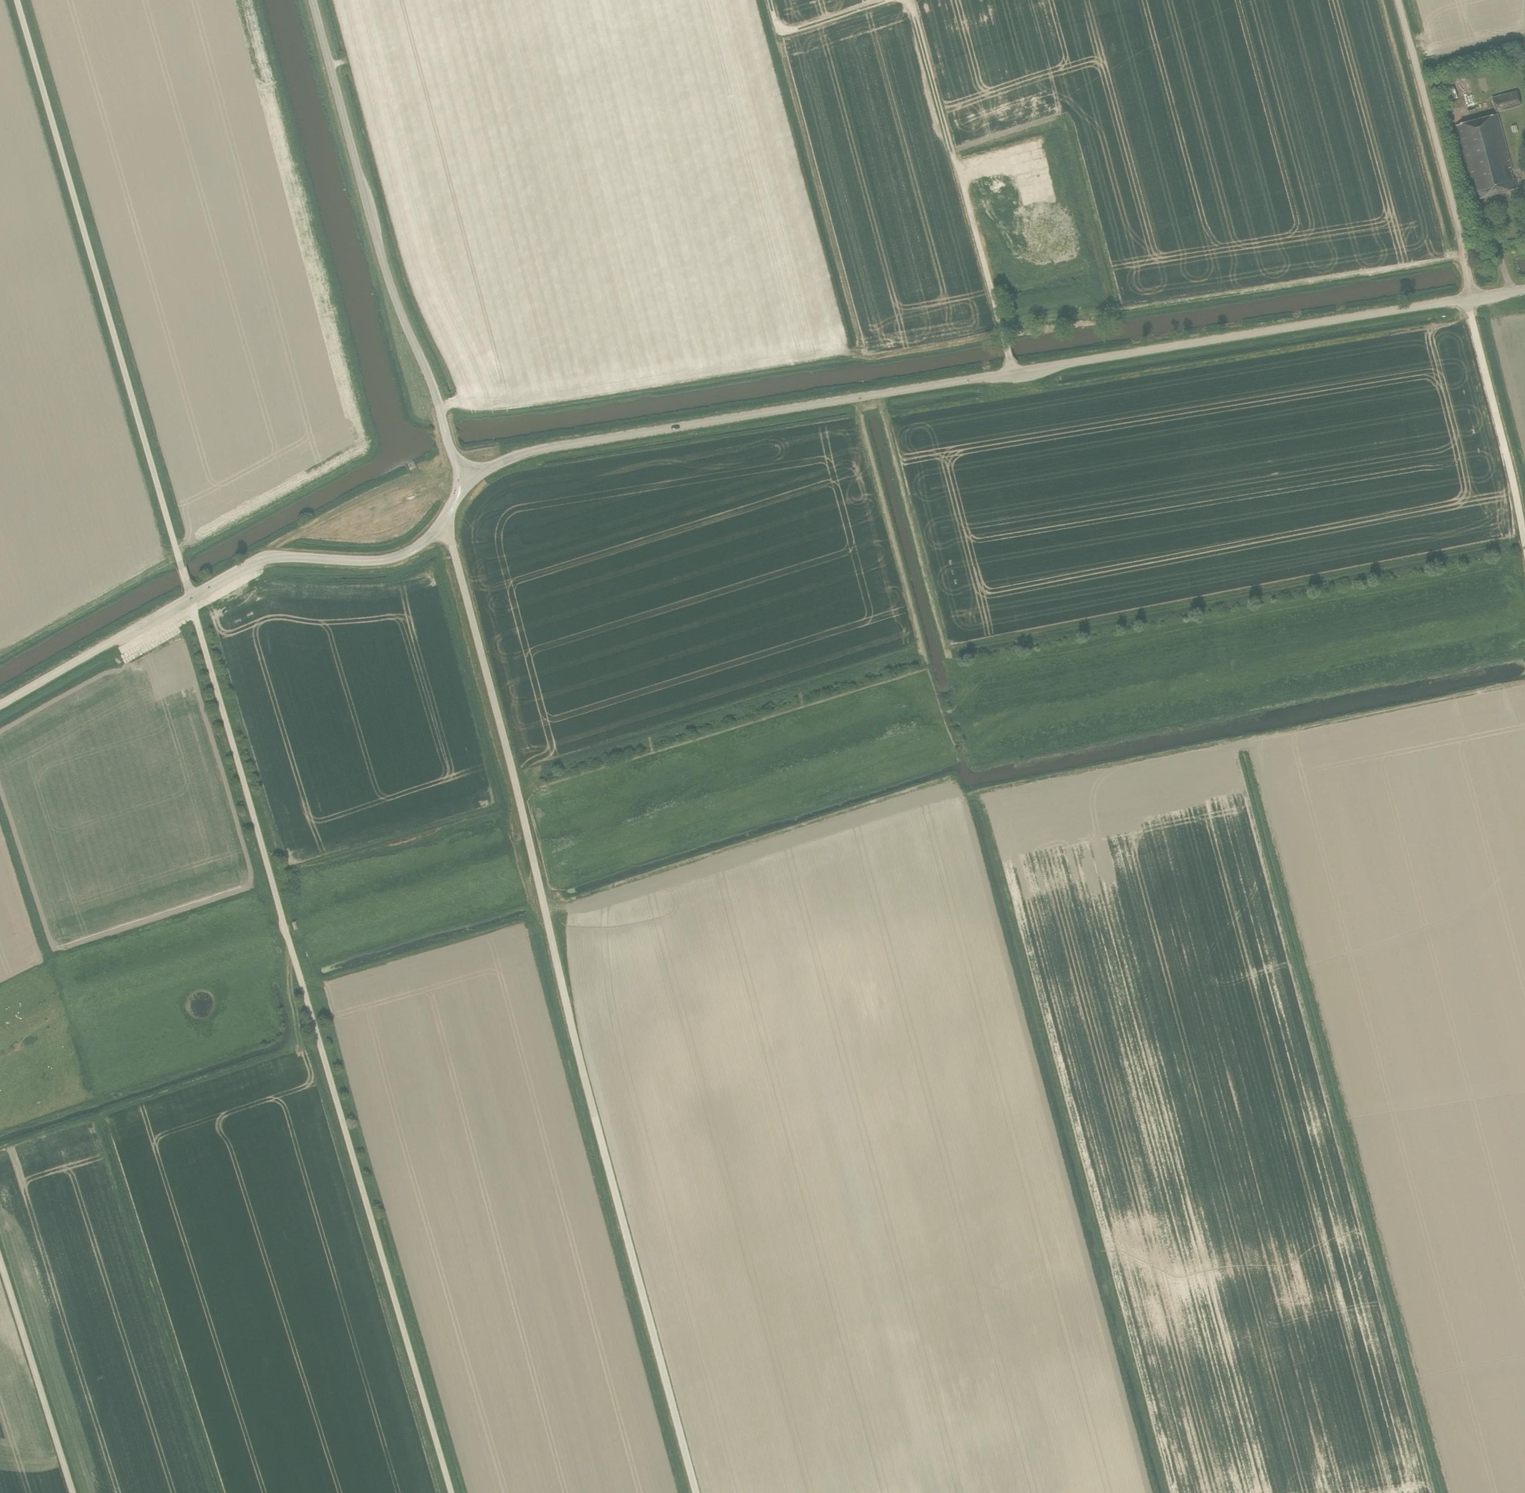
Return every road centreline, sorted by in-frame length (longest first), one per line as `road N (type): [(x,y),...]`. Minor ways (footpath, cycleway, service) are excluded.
road 1 (track): [(16,0),(452,1492)]
road 2 (unclassified): [(470,478),(519,454),(586,440),(1469,299)]
road 3 (track): [(442,526),(456,552),(538,865),(572,1038),(695,1492)]
road 4 (unclassified): [(0,709),(269,558),(363,562),(418,548),(470,478)]
road 5 (track): [(1015,371),(909,5),(890,1),(787,32),(770,0)]
road 6 (unclassified): [(470,478),(449,444),(381,256),(313,0)]
road 7 (unclassified): [(1469,299),(1457,220),(1399,0)]
road 8 (track): [(1524,686),(1234,749)]
road 9 (track): [(1469,299),(1524,540)]

